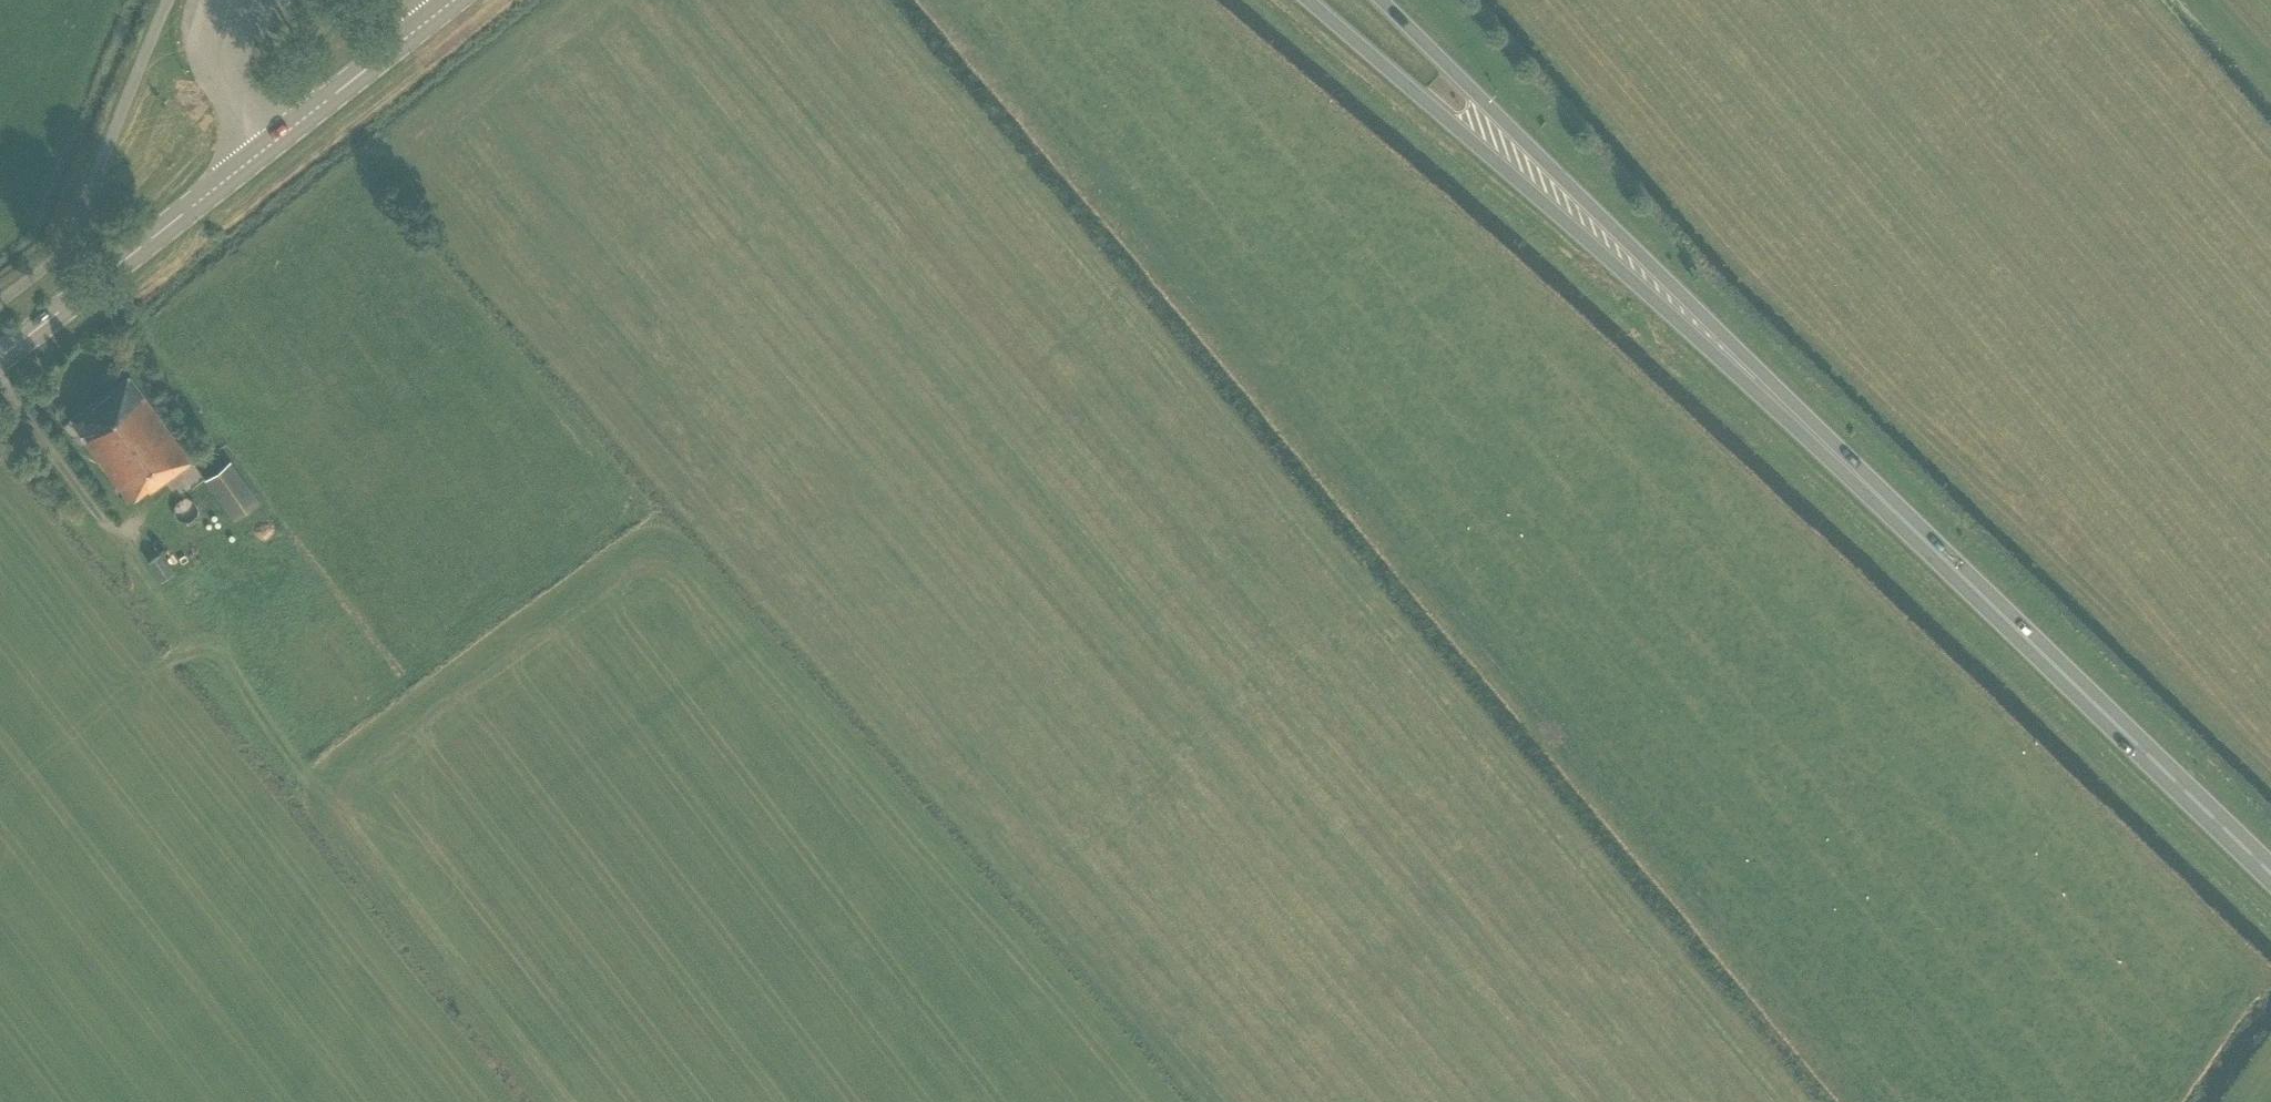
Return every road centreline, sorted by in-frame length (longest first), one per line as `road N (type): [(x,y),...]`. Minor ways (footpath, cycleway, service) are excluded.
road 1 (trunk): [(2270,874),(1765,389)]
road 2 (trunk): [(1307,0),(1747,385),(1765,389)]
road 3 (secondary): [(0,357),(455,0)]
road 4 (trunk): [(1765,389),(1761,373),(1380,0)]

